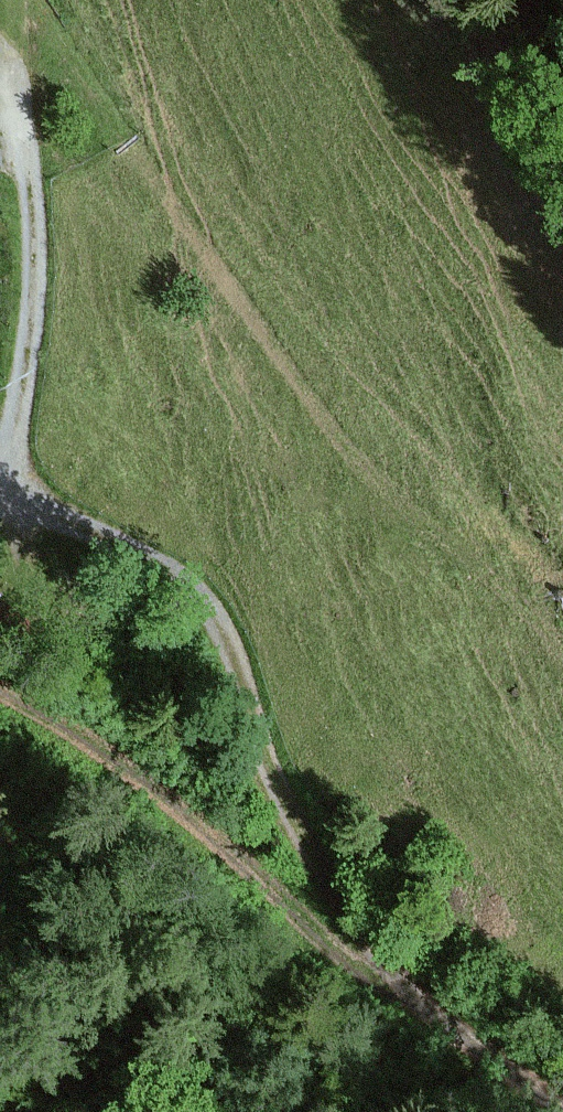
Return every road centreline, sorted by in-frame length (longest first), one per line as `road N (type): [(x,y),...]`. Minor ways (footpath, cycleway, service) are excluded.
road 1 (track): [(382,975),(386,968),(298,839),(246,718),(215,612),(175,562),(0,499)]
road 2 (track): [(382,975),(329,944),(184,813),(0,702)]
road 3 (track): [(0,485),(25,359),(32,230),(0,93)]
road 4 (track): [(562,1109),(382,975)]

